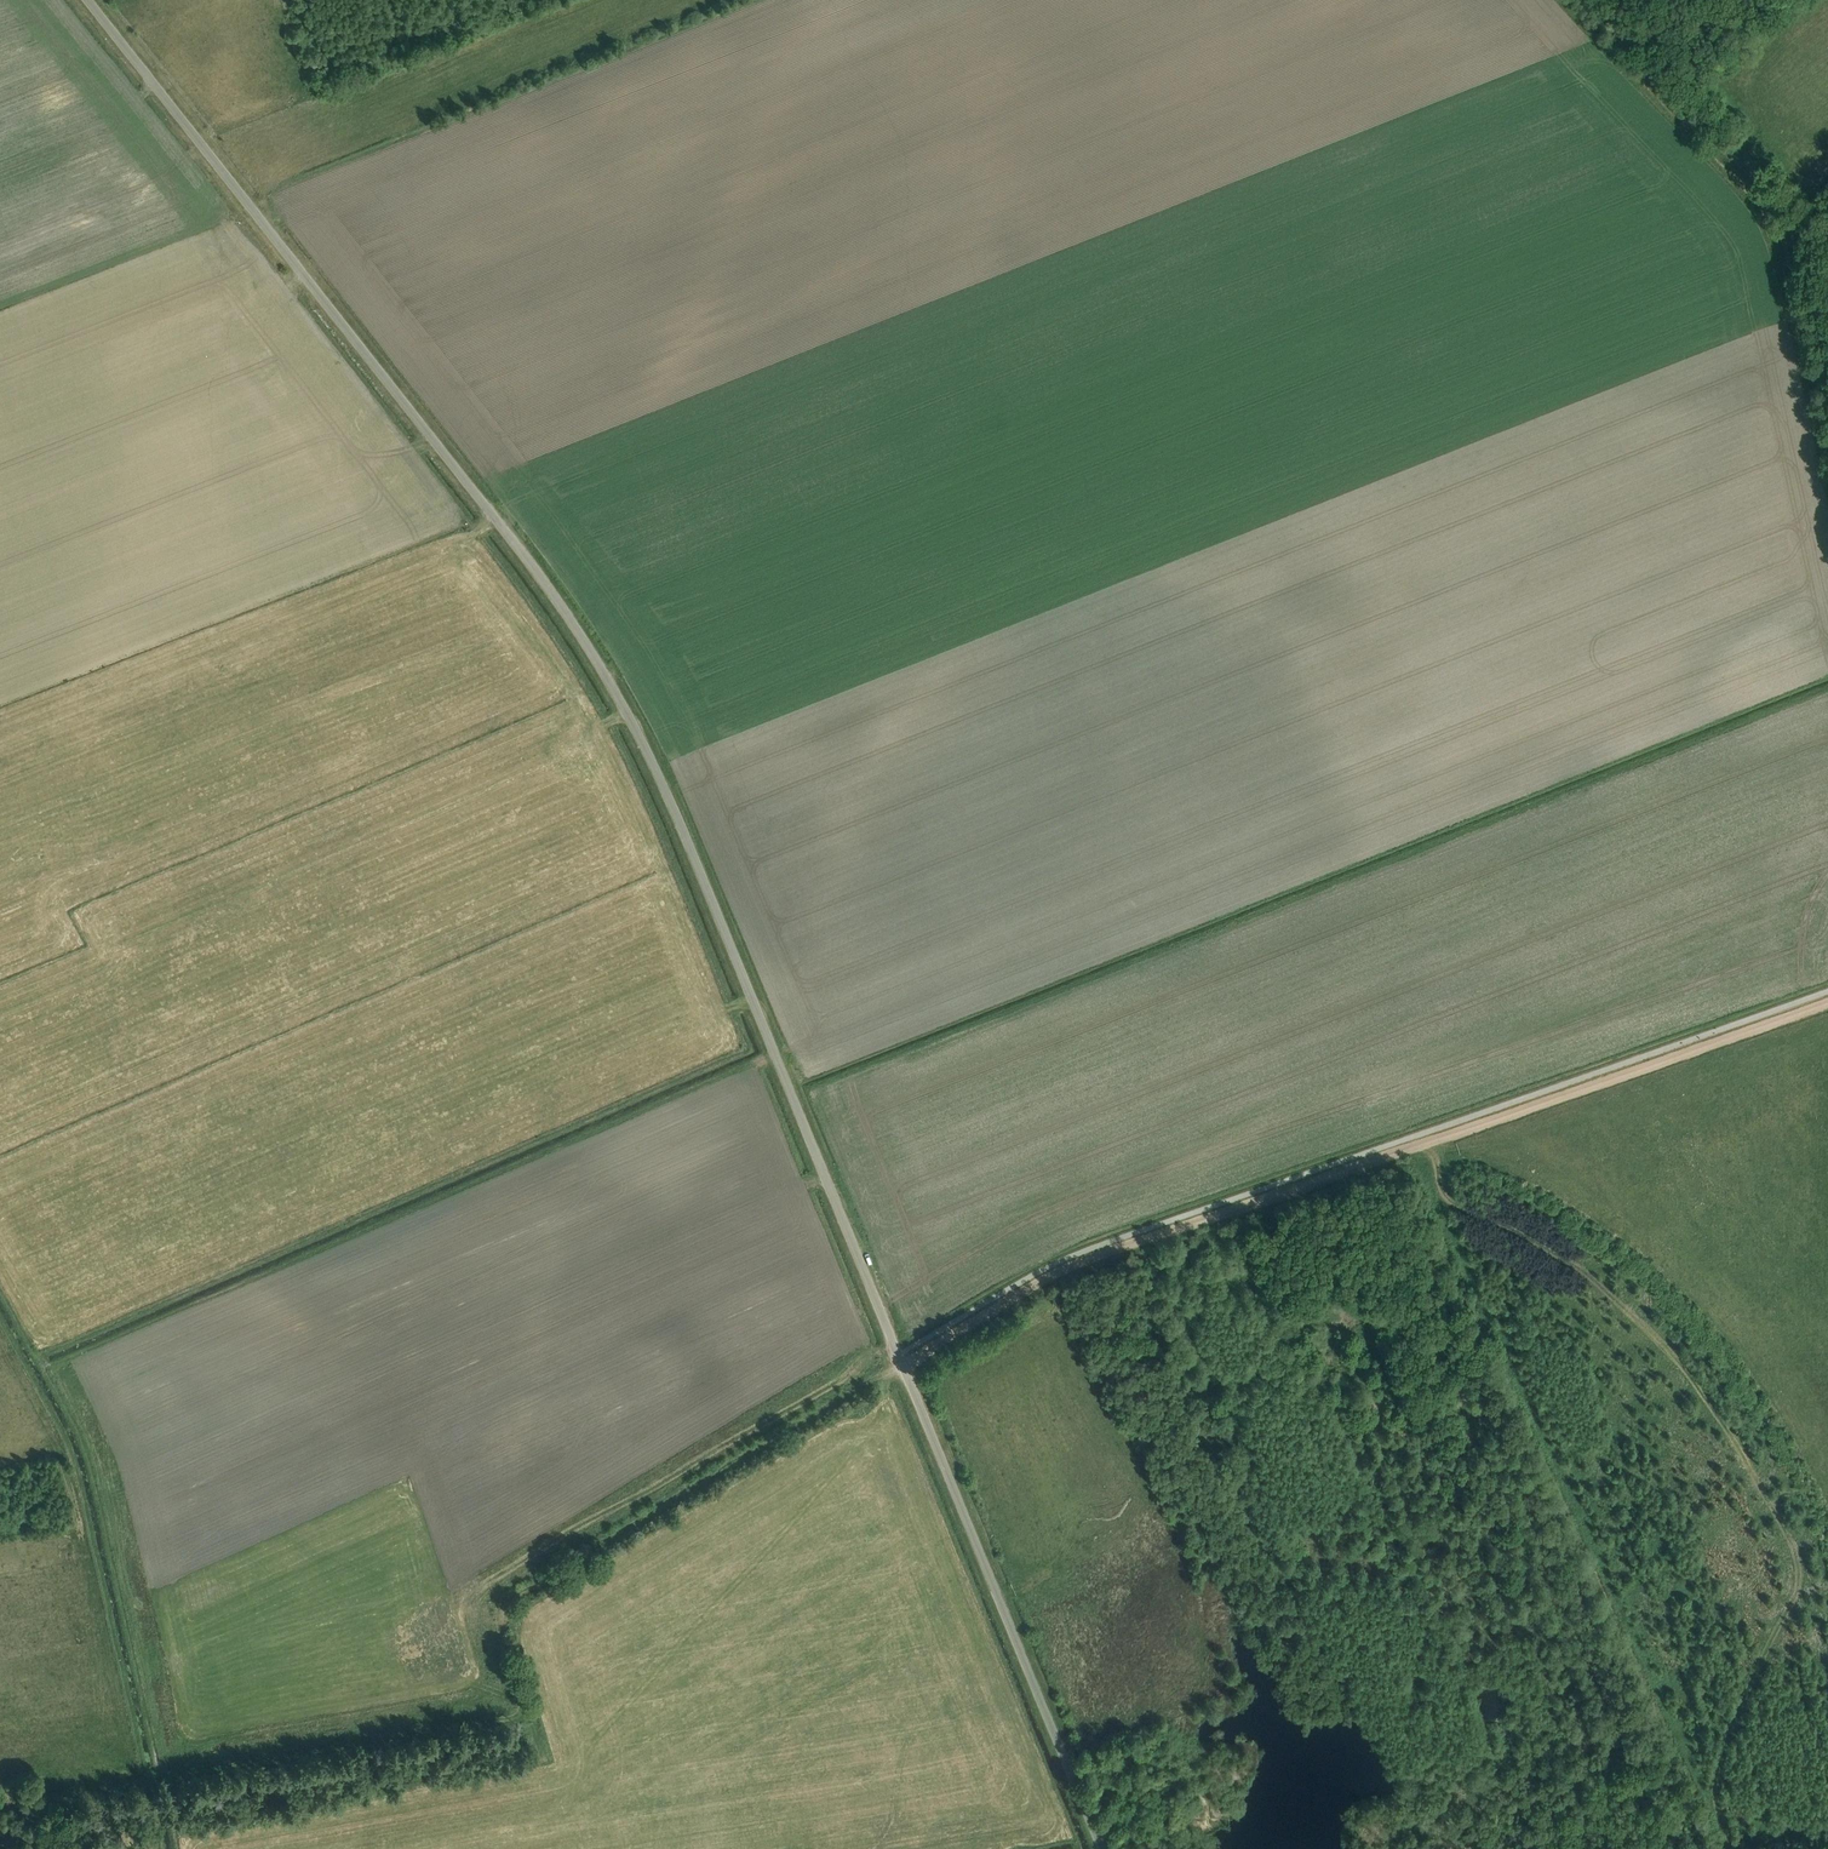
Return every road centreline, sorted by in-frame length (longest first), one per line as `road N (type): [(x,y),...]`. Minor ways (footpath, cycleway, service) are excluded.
road 1 (unclassified): [(1101,1848),(638,733),(583,637),(493,517),(88,0)]
road 2 (track): [(1827,1003),(1072,1267),(509,1601),(501,1614),(519,1711),(148,1782)]
road 3 (track): [(1827,382),(1787,215),(1592,0)]

